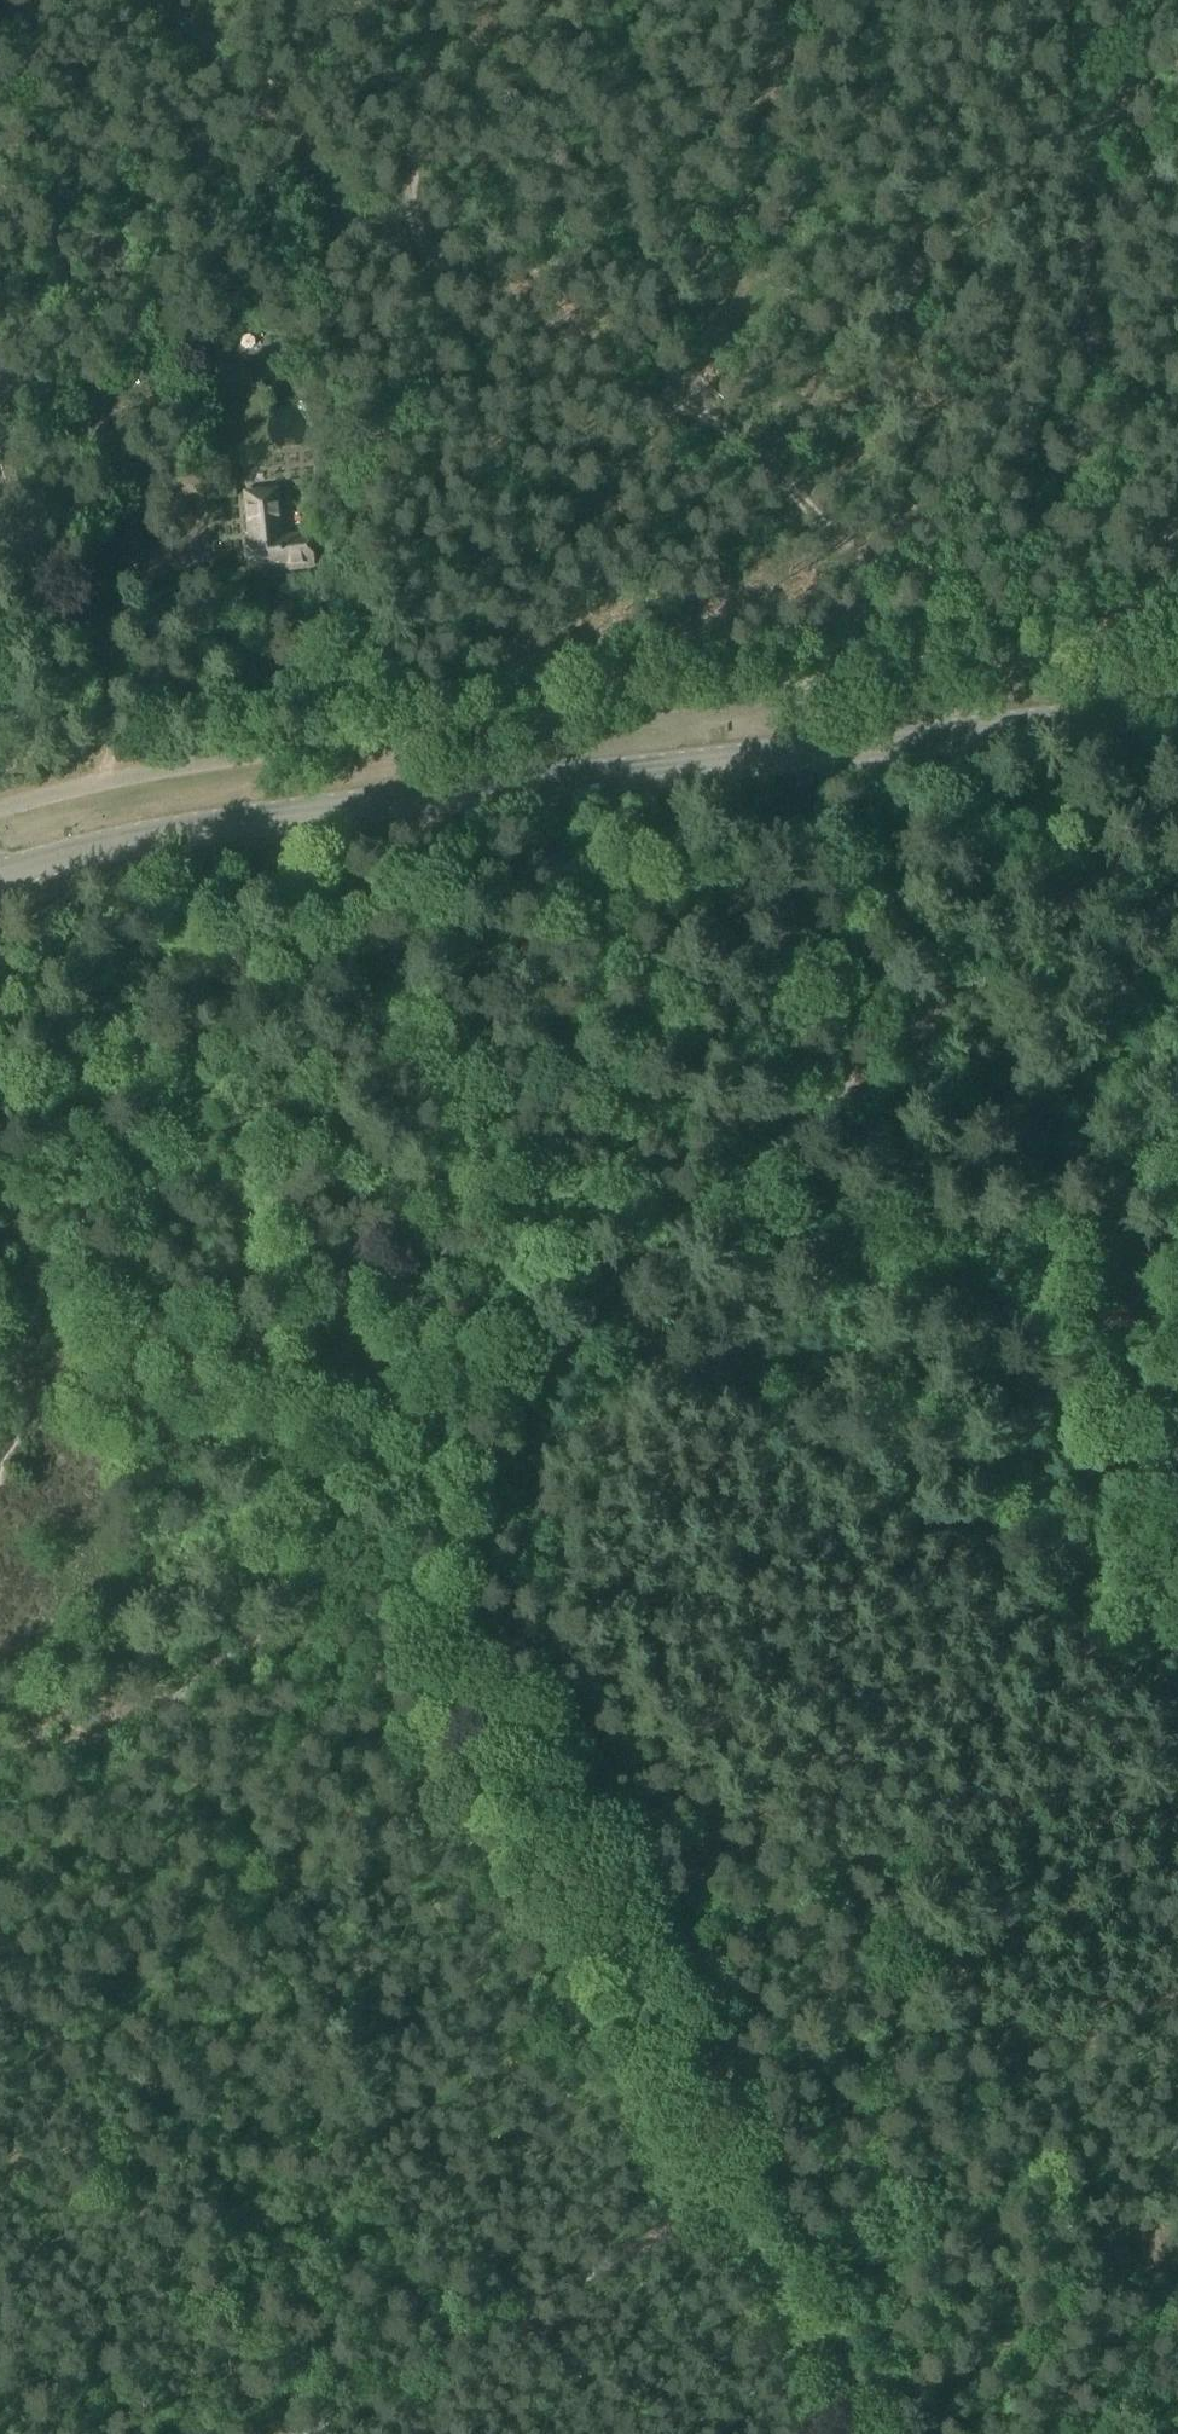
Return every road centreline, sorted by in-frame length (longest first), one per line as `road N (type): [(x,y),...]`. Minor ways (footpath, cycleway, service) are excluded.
road 1 (track): [(1177,803),(635,1271),(517,1398),(451,1499),(440,1580),(453,1621),(624,1969)]
road 2 (tertiary): [(0,878),(124,843),(285,817),(1177,708)]
road 3 (unclassified): [(0,809),(194,766),(1177,643)]
road 4 (track): [(167,0),(354,209),(570,327),(771,480),(910,633),(949,736)]
road 5 (track): [(1001,730),(1034,831),(1077,918),(1136,981),(1135,1012),(1103,1109),(1088,1474),(1104,1544),(1177,1757)]
road 6 (track): [(910,633),(979,571),(1056,543),(1082,493),(1086,196),(1091,169),(1144,67),(1151,0)]
road 7 (track): [(0,1133),(94,1146),(251,1194),(355,1276),(498,1269),(615,1290)]
road 8 (track): [(1177,1754),(624,1969)]
road 9 (track): [(0,1959),(258,2433)]
road 10 (track): [(0,1789),(182,1695),(257,1632),(338,1589),(451,1499)]
road 11 (track): [(323,2433),(745,2211)]
road 12 (track): [(1177,2282),(844,2404)]
road 13 (track): [(624,1969),(745,2211)]
road 14 (track): [(0,1246),(23,1247),(42,1294),(16,1367),(17,1446),(0,1482)]
road 15 (track): [(745,2211),(859,2433)]
road 16 (track): [(413,239),(432,0)]

